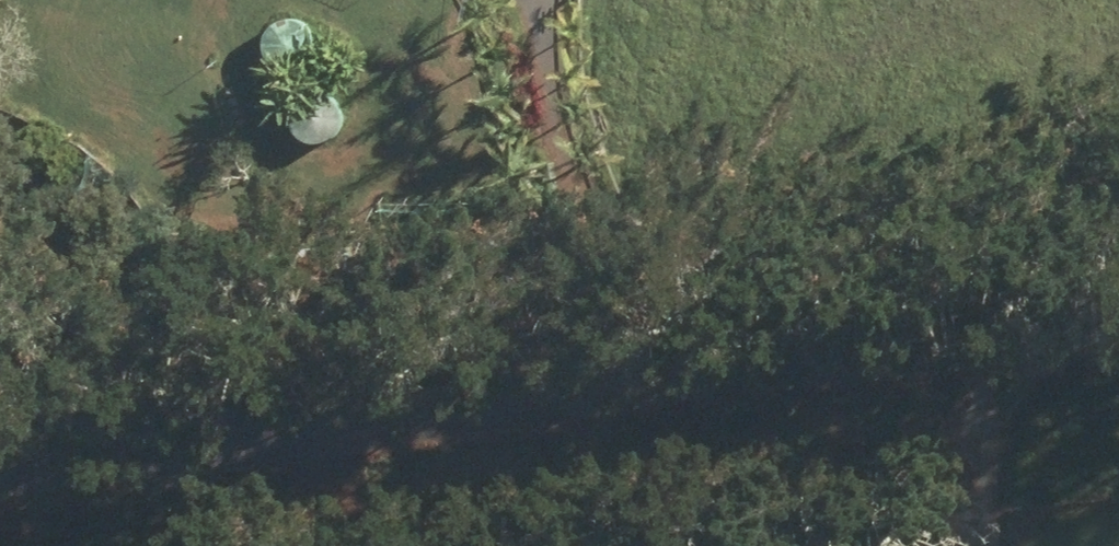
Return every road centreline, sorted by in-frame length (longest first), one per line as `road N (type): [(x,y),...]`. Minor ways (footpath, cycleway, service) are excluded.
road 1 (track): [(0,521),(289,498),(1118,367)]
road 2 (track): [(773,422),(646,328),(554,152),(528,0)]
road 3 (track): [(964,392),(966,545)]

